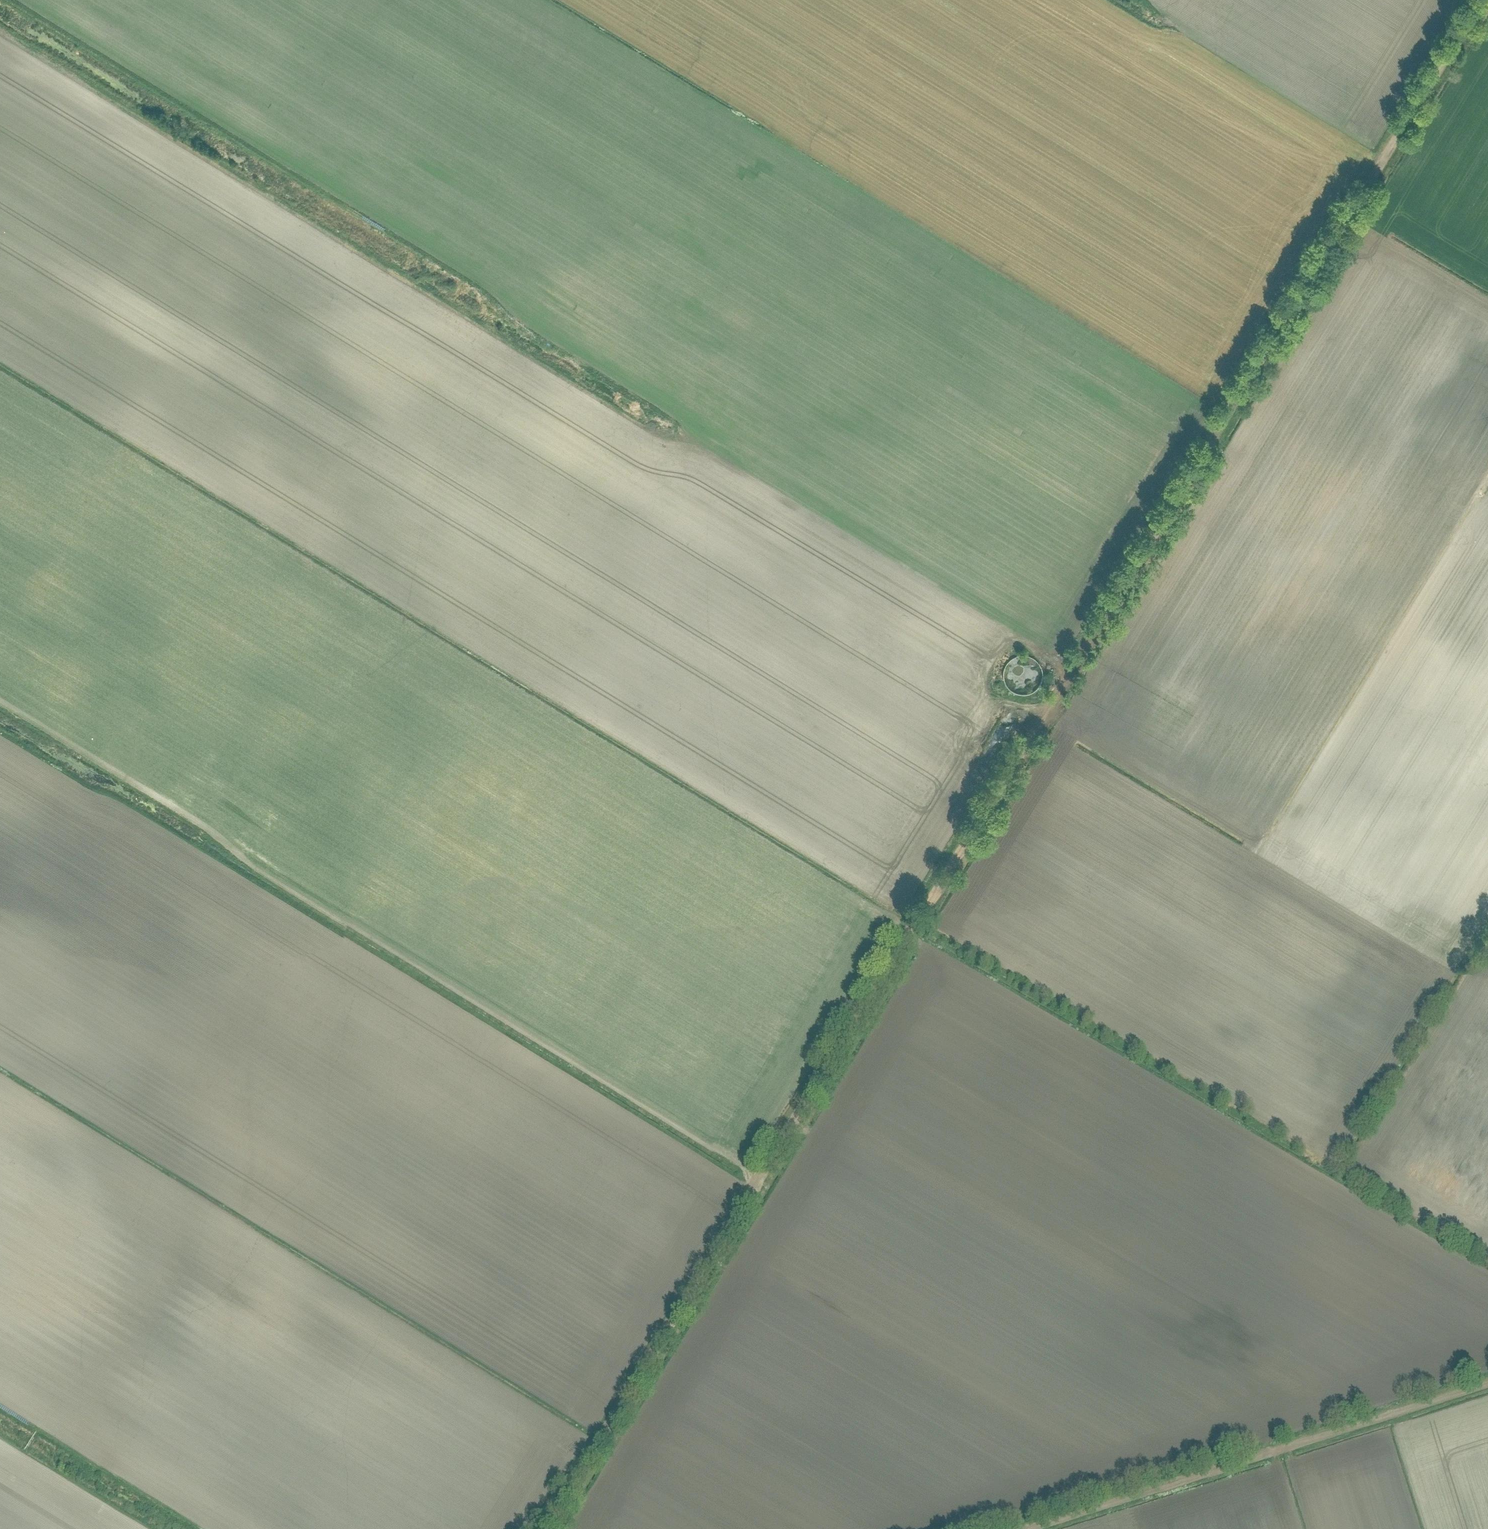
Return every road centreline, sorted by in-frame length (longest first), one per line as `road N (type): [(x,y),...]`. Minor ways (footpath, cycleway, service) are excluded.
road 1 (track): [(1482,0),(546,1528)]
road 2 (track): [(753,1187),(259,872),(246,848),(0,699)]
road 3 (track): [(1030,1528),(1487,1384)]

